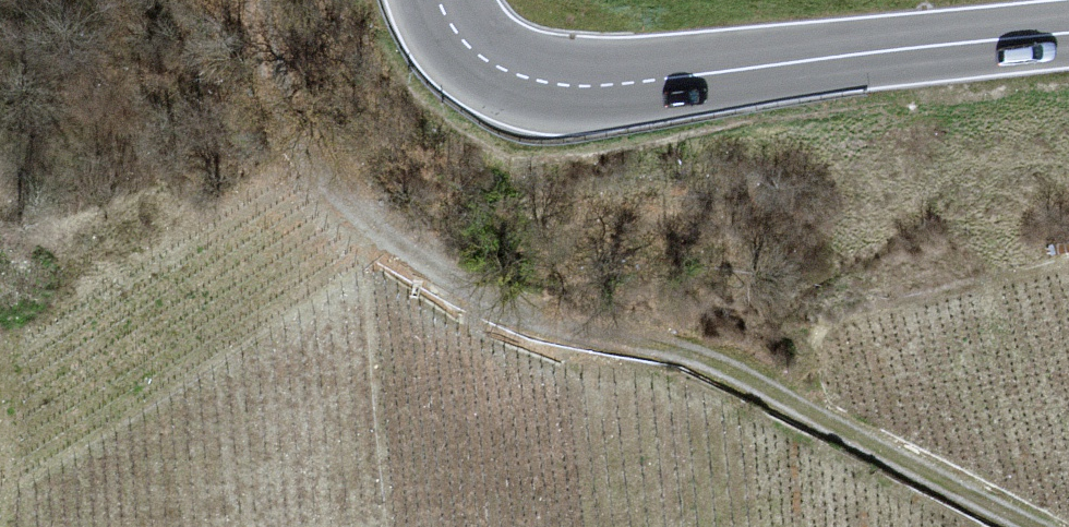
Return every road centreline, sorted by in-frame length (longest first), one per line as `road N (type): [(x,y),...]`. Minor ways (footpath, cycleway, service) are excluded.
road 1 (track): [(1064,526),(714,363),(579,338),(423,262),(307,178),(270,106),(245,0)]
road 2 (secondary): [(1068,41),(557,98),(493,81),(450,34),(438,0)]

